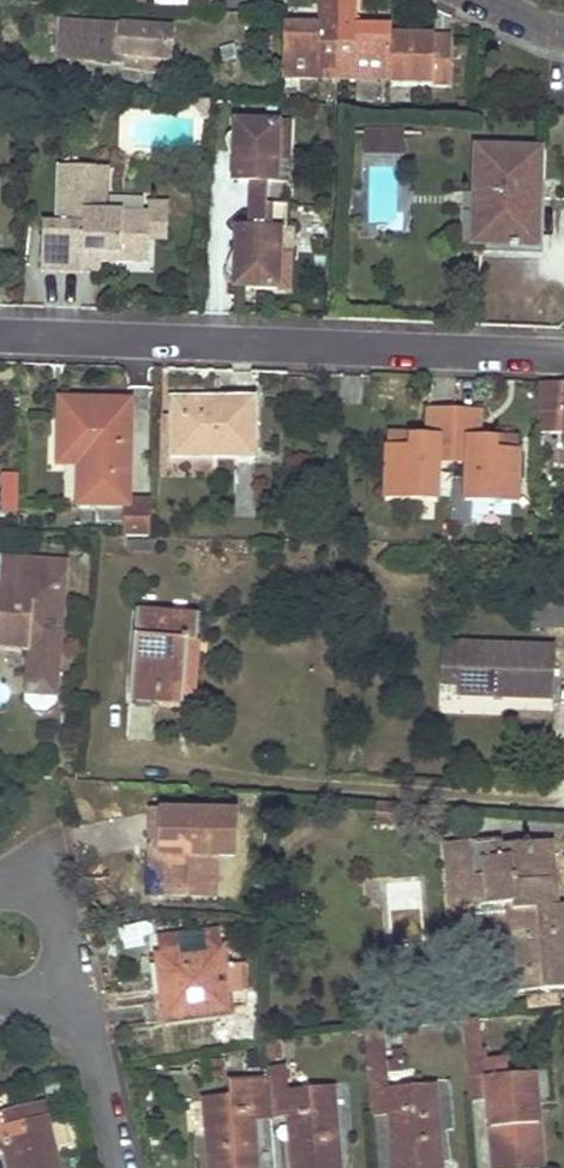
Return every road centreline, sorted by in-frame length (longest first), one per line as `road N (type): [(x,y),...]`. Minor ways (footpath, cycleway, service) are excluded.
road 1 (residential): [(563,354),(0,329)]
road 2 (residential): [(121,1167),(95,1050),(53,975)]
road 3 (residential): [(53,975),(63,940),(58,923),(34,896),(0,890)]

